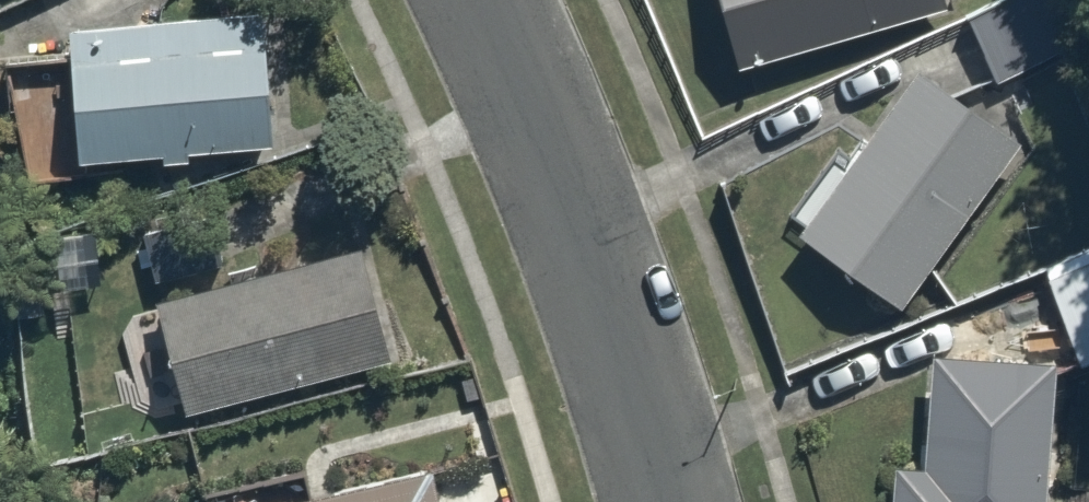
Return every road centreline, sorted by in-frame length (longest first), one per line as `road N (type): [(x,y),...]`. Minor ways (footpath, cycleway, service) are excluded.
road 1 (residential): [(663,501),(510,76),(473,0)]

